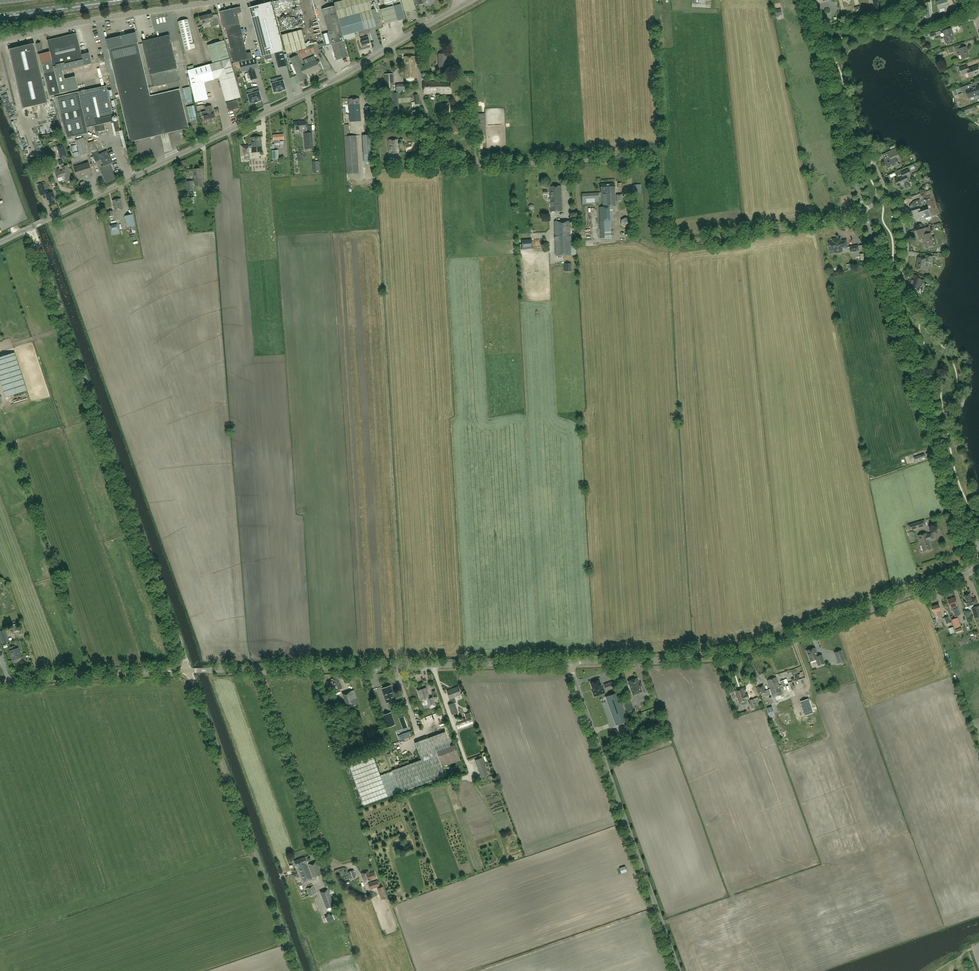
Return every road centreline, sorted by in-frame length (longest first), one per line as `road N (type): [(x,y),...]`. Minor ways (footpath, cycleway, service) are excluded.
road 1 (residential): [(865,211),(676,241),(665,232),(657,176),(644,158),(445,161),(433,146),(421,90),(417,31)]
road 2 (unclassified): [(189,671),(30,228)]
road 3 (unclassified): [(569,662),(753,648),(968,574),(976,543)]
road 4 (residential): [(50,218),(332,82),(417,31)]
road 5 (unclassified): [(189,671),(569,662)]
road 6 (unclassified): [(569,662),(680,970)]
road 7 (unclassified): [(298,970),(189,671)]
road 8 (tertiary): [(976,543),(960,534),(884,278)]
road 9 (unclassified): [(0,41),(223,0)]
road 10 (tertiary): [(865,211),(806,0)]
road 11 (unclassified): [(0,684),(189,671)]
road 12 (primary): [(0,17),(121,0)]

